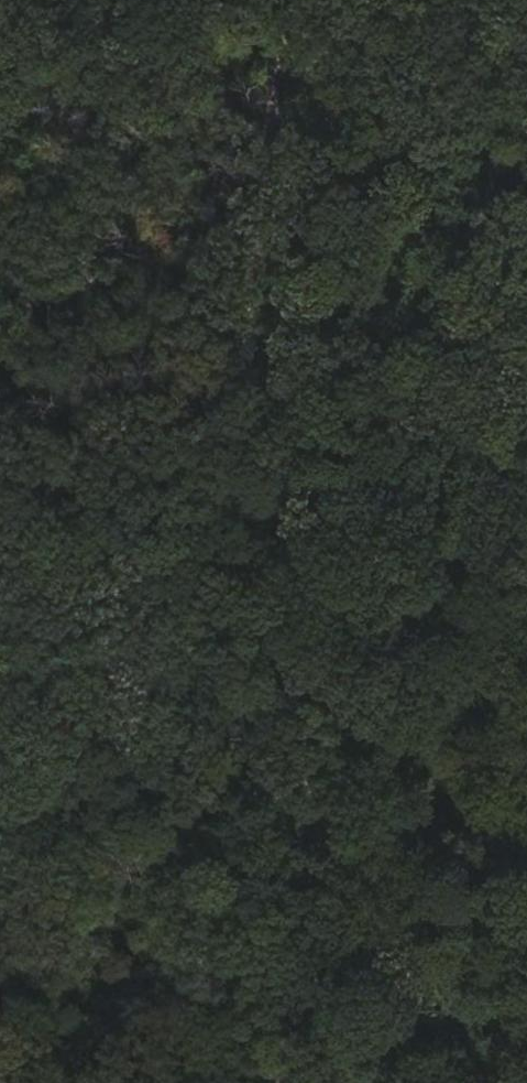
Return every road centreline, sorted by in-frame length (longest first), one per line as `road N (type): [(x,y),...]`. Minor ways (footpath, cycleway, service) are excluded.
road 1 (track): [(302,0),(269,138),(197,710),(189,1082)]
road 2 (track): [(0,978),(268,1066),(367,1082)]

